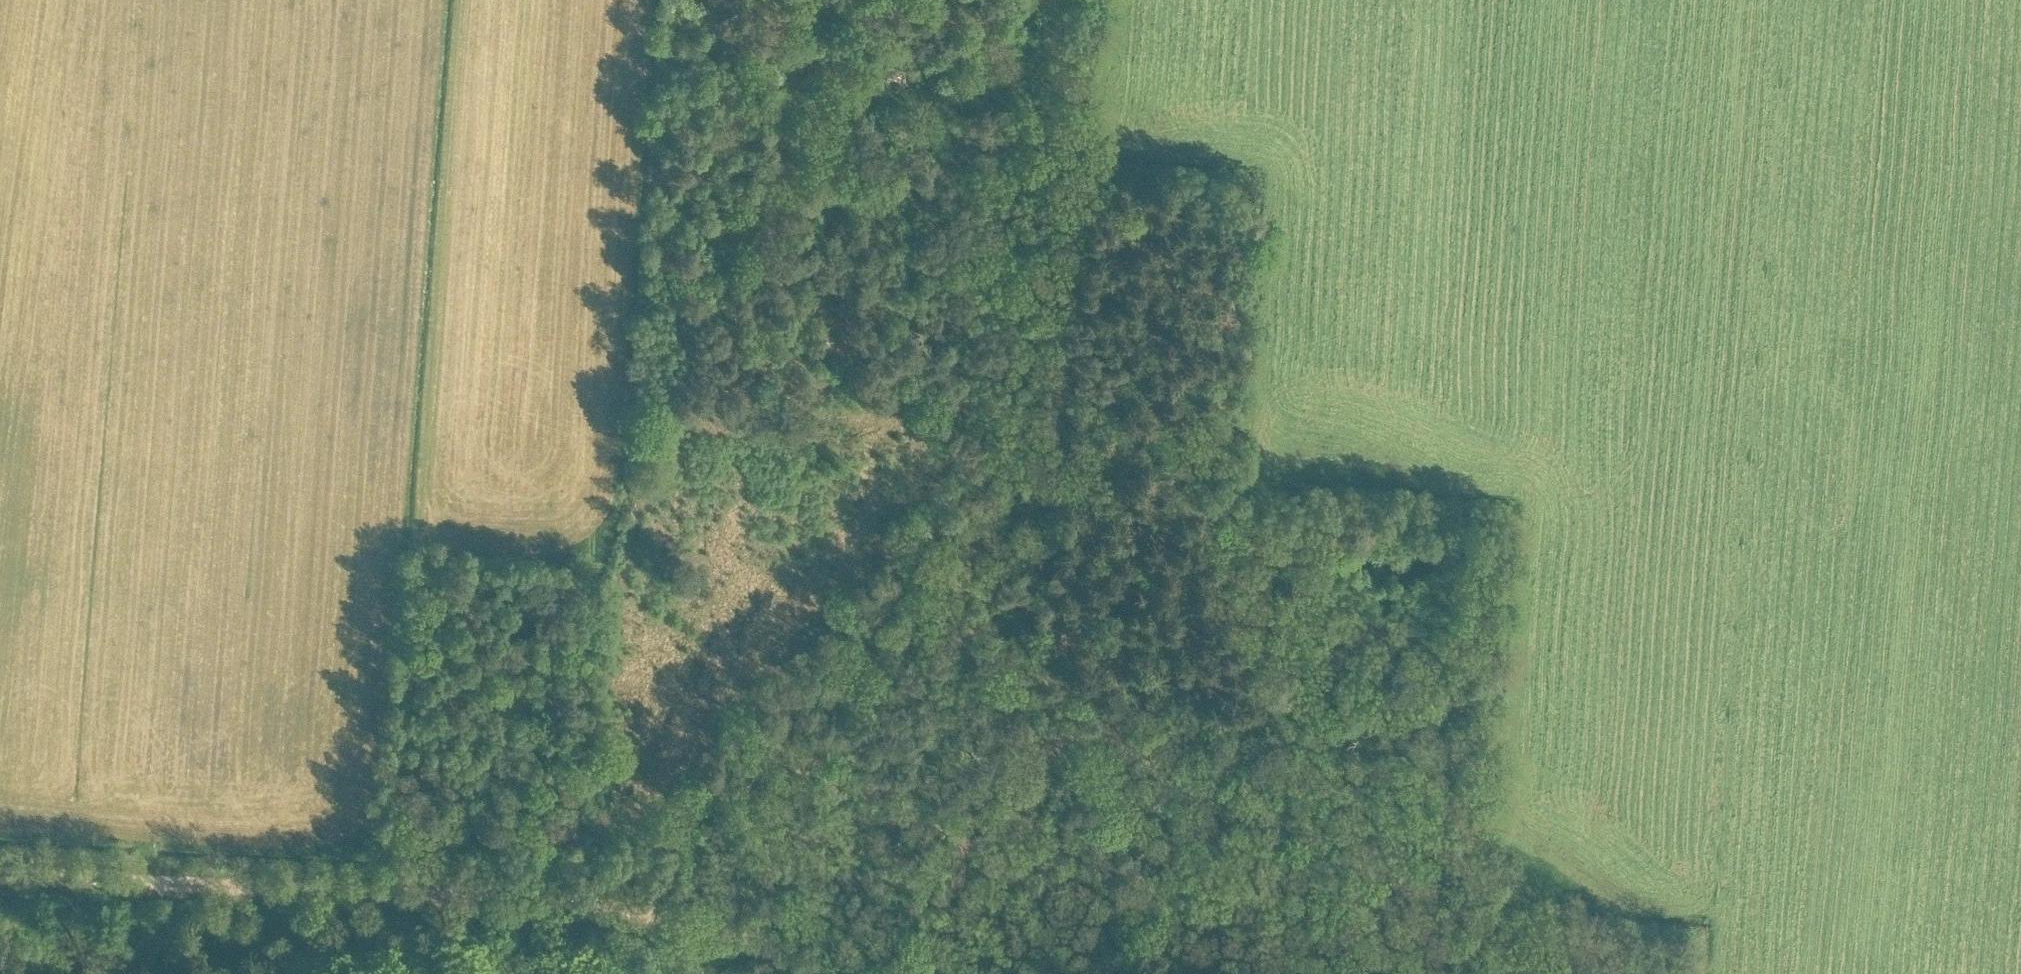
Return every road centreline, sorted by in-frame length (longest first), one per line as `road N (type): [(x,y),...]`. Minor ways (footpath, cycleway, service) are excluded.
road 1 (track): [(817,973),(757,942),(538,896),(0,867)]

